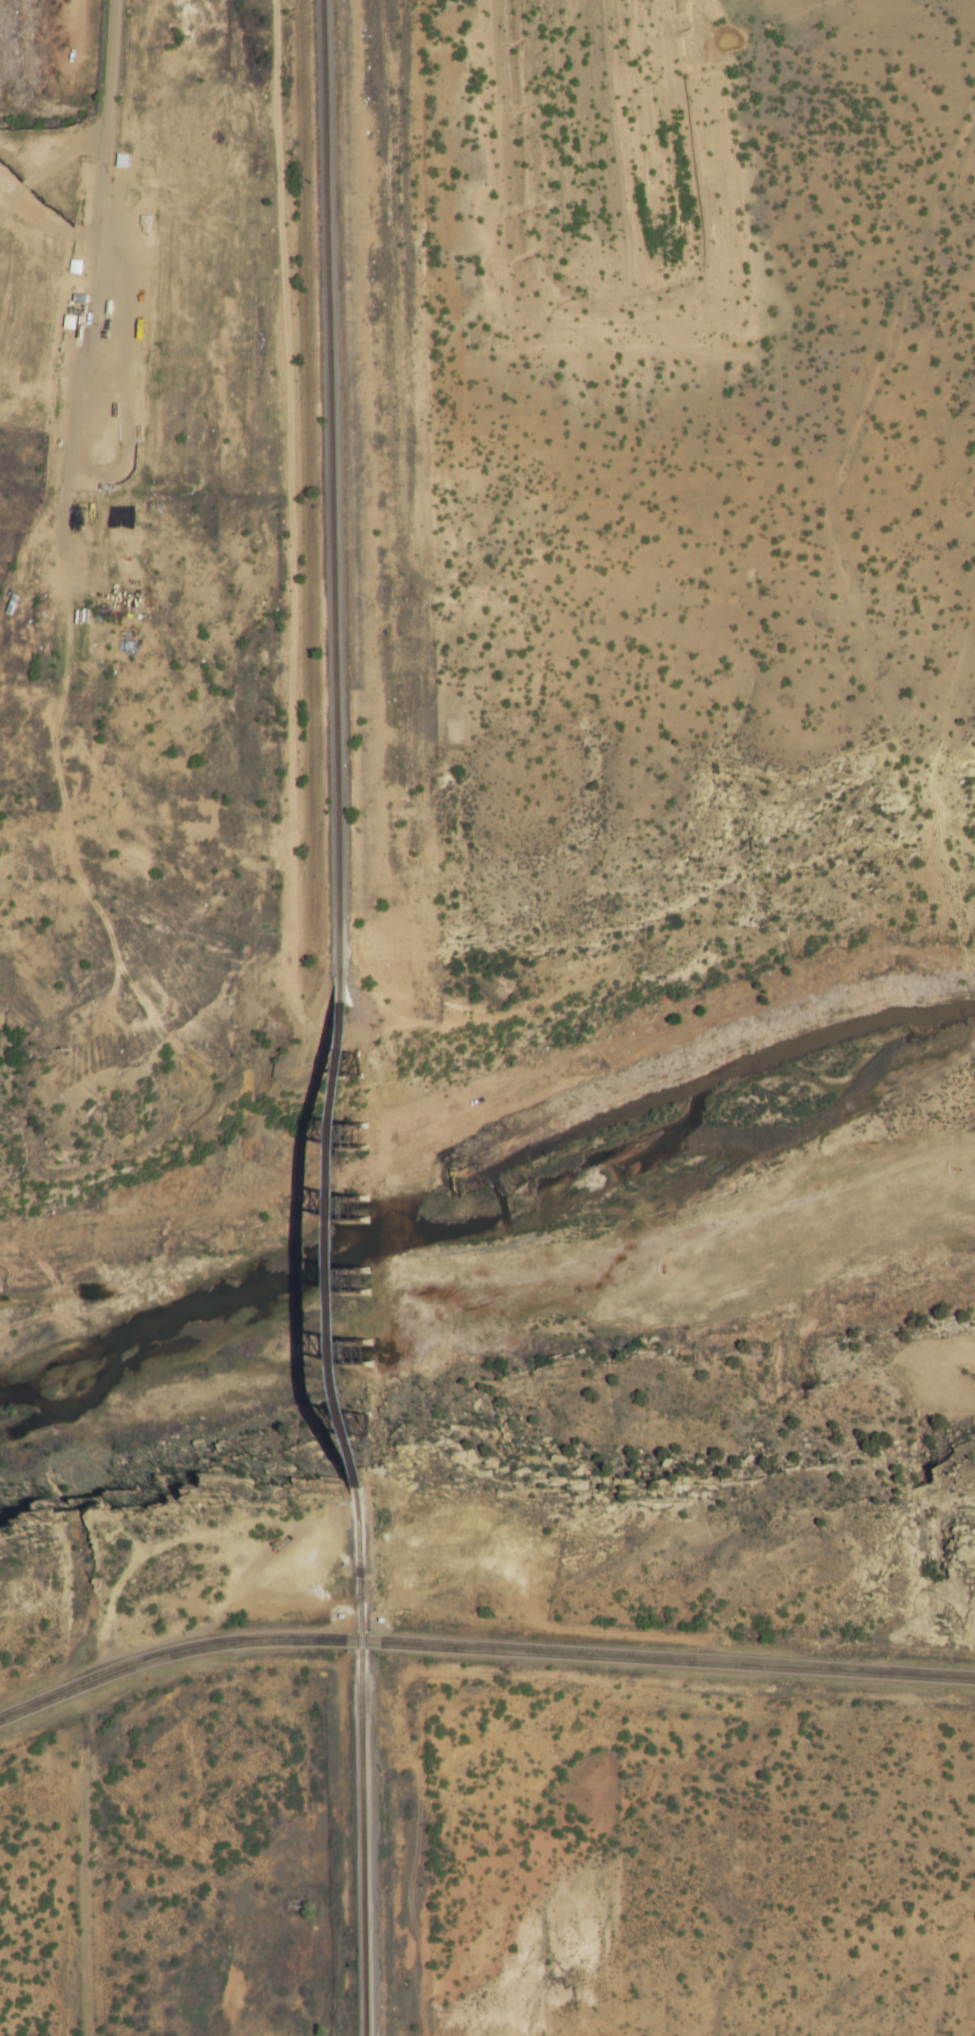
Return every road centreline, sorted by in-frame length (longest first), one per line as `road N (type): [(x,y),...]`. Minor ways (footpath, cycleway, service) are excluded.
road 1 (secondary): [(974,1679),(301,1639),(170,1653),(0,1719)]
road 2 (track): [(82,2035),(81,1685)]

